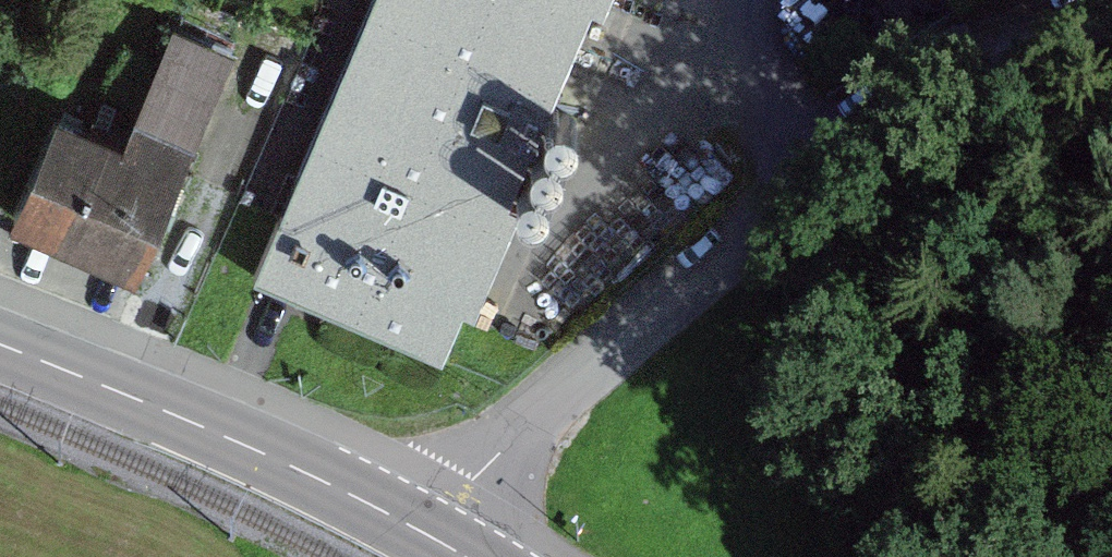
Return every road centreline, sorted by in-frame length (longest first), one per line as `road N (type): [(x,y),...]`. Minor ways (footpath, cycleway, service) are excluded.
road 1 (unclassified): [(417,532),(817,176)]
road 2 (primary): [(0,345),(249,450),(417,532)]
road 3 (track): [(817,176),(1045,13),(1075,0)]

